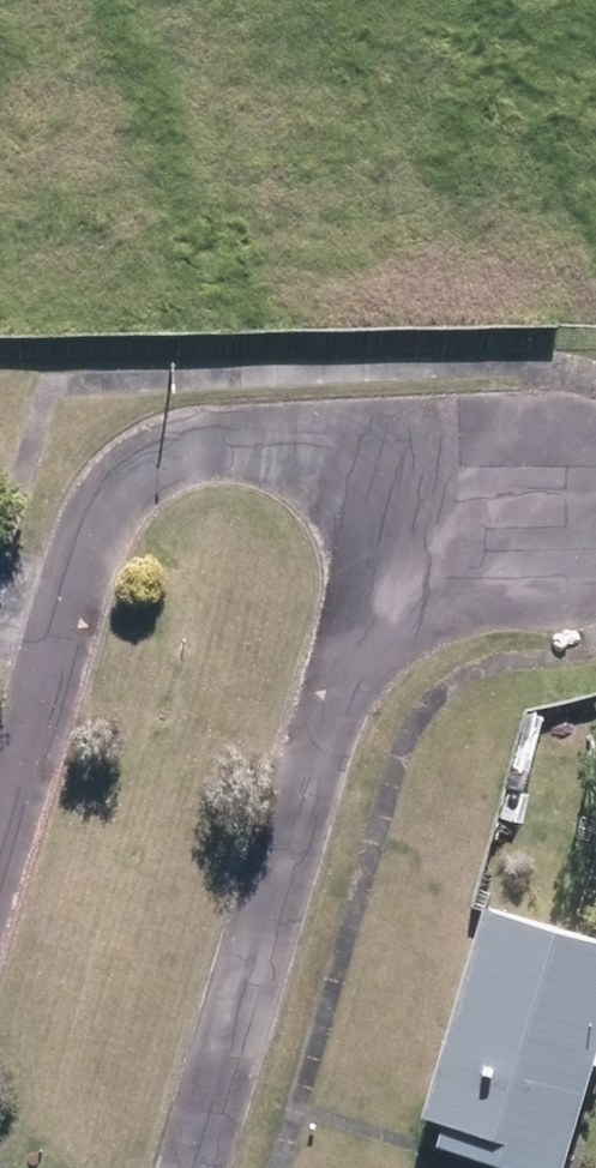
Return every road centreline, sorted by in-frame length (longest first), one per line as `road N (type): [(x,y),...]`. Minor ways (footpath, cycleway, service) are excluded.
road 1 (residential): [(393,474),(197,1167)]
road 2 (residential): [(0,825),(103,512),(133,478),(157,461),(204,449),(271,449),(393,474)]
road 3 (residential): [(393,474),(540,504)]

